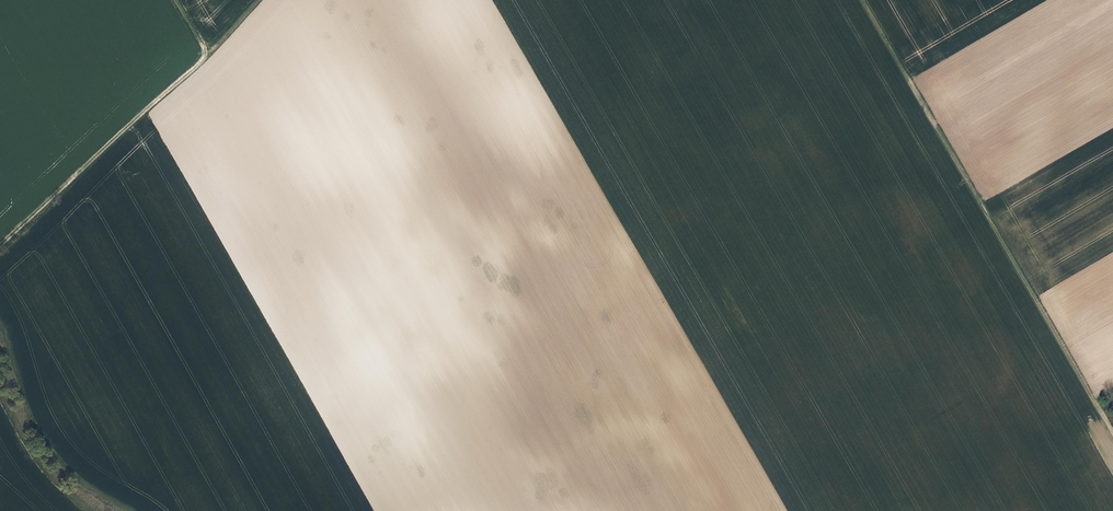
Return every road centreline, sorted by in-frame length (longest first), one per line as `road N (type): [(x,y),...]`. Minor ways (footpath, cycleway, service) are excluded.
road 1 (track): [(1112,432),(863,0)]
road 2 (track): [(253,0),(0,241)]

